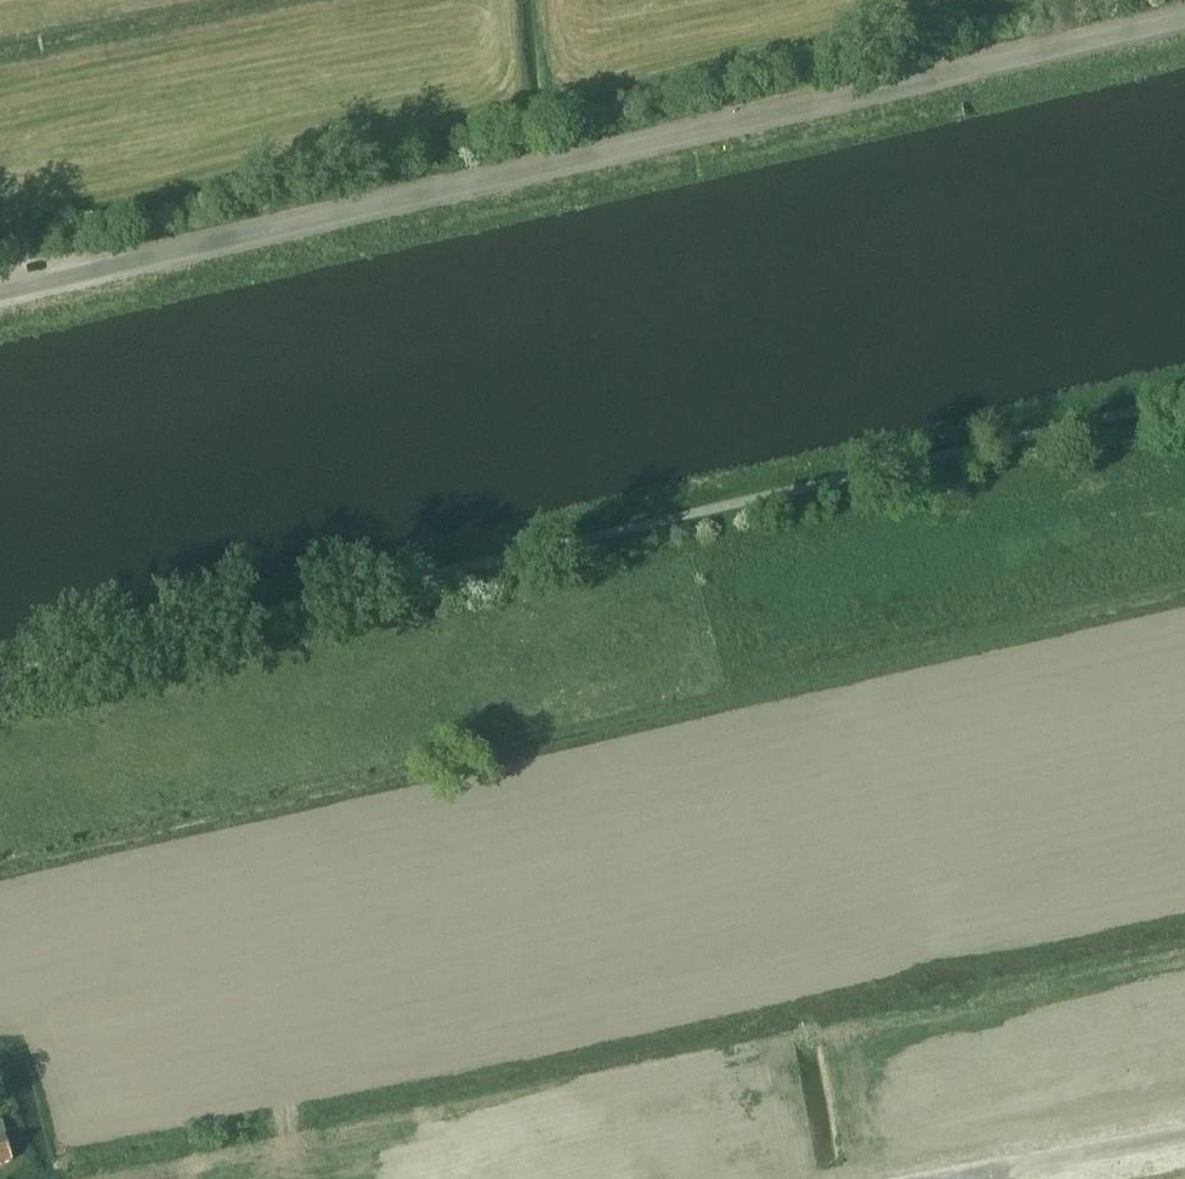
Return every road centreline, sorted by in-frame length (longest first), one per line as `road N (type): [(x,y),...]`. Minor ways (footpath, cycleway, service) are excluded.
road 1 (unclassified): [(0,293),(1184,22)]
road 2 (residential): [(953,1175),(1184,1131)]

